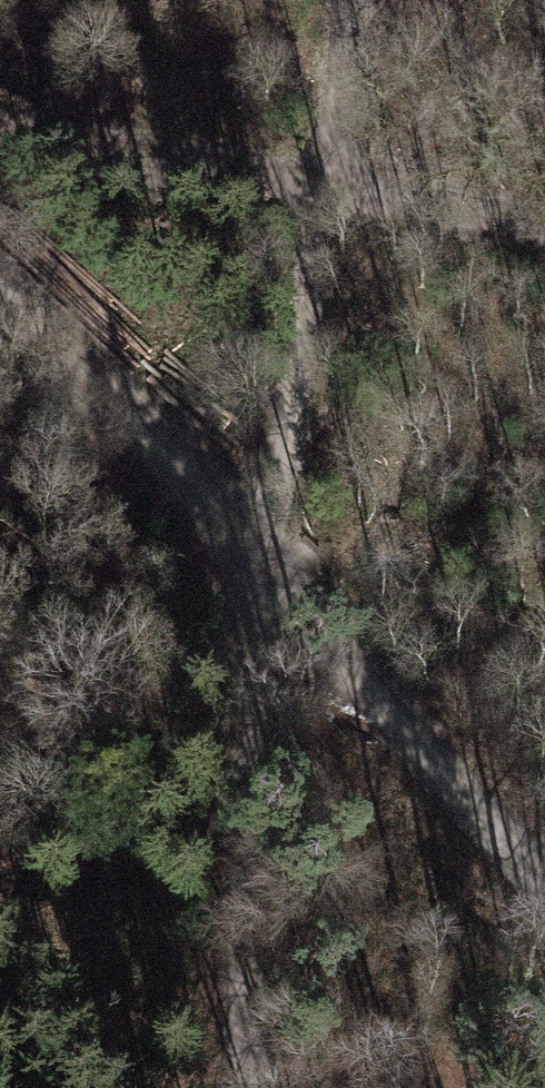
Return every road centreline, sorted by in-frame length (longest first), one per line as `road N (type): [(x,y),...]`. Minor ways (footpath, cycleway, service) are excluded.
road 1 (track): [(361,0),(272,571),(242,879),(244,1087)]
road 2 (track): [(0,283),(272,571),(544,881)]
road 3 (track): [(0,142),(328,192),(544,236)]

